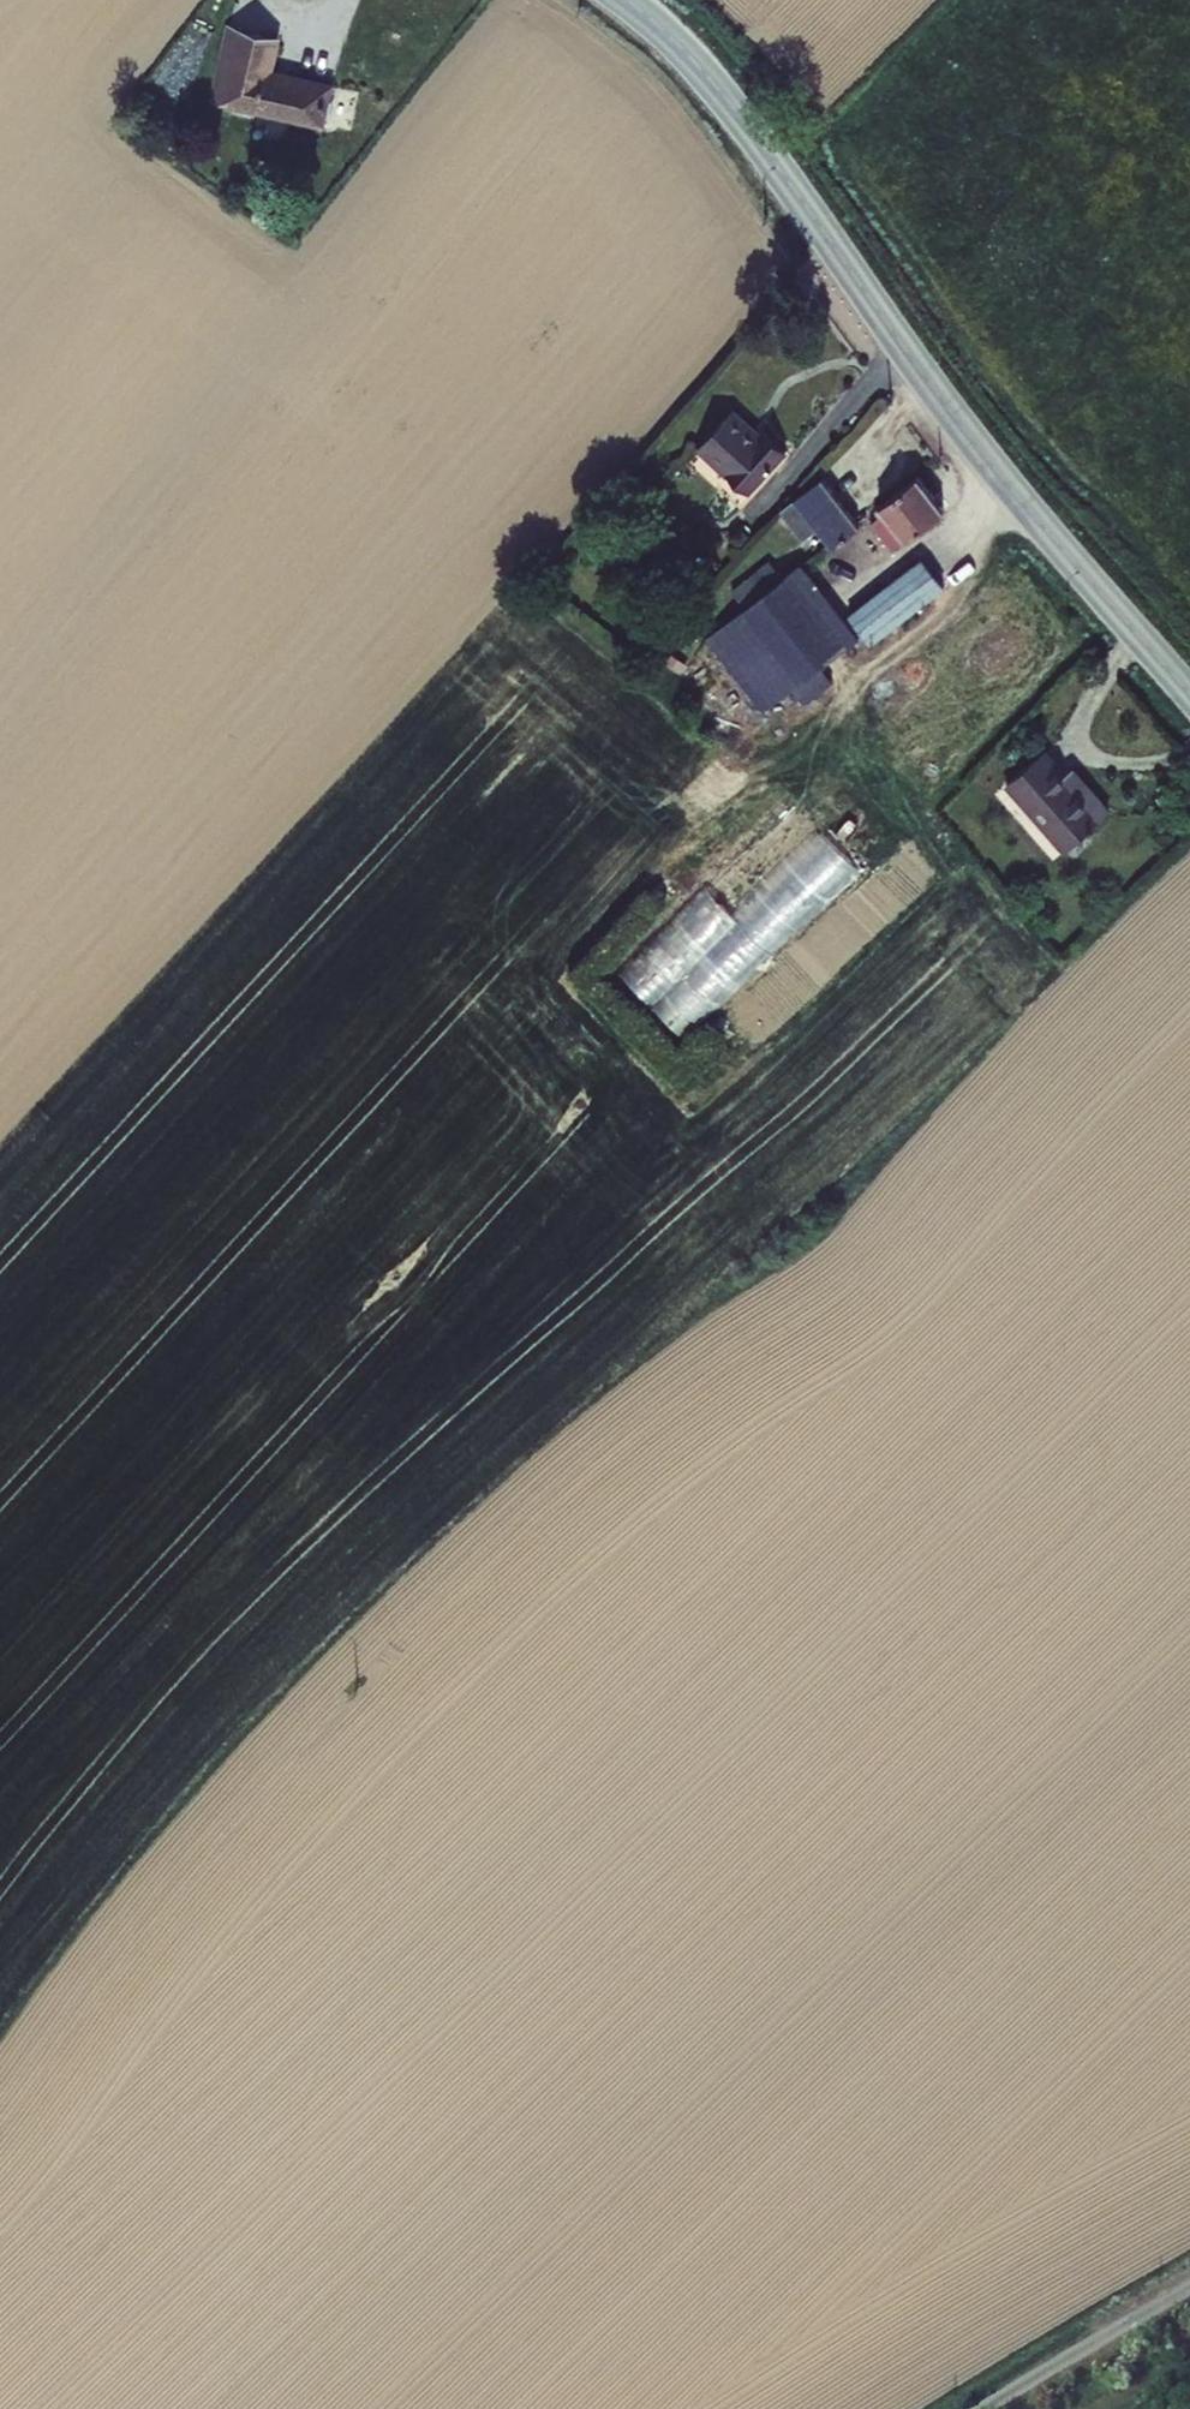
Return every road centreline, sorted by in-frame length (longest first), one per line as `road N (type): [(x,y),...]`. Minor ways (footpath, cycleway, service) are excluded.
road 1 (tertiary): [(632,0),(717,84),(962,427),(1189,693)]
road 2 (unclassified): [(990,2408),(1189,2290)]

